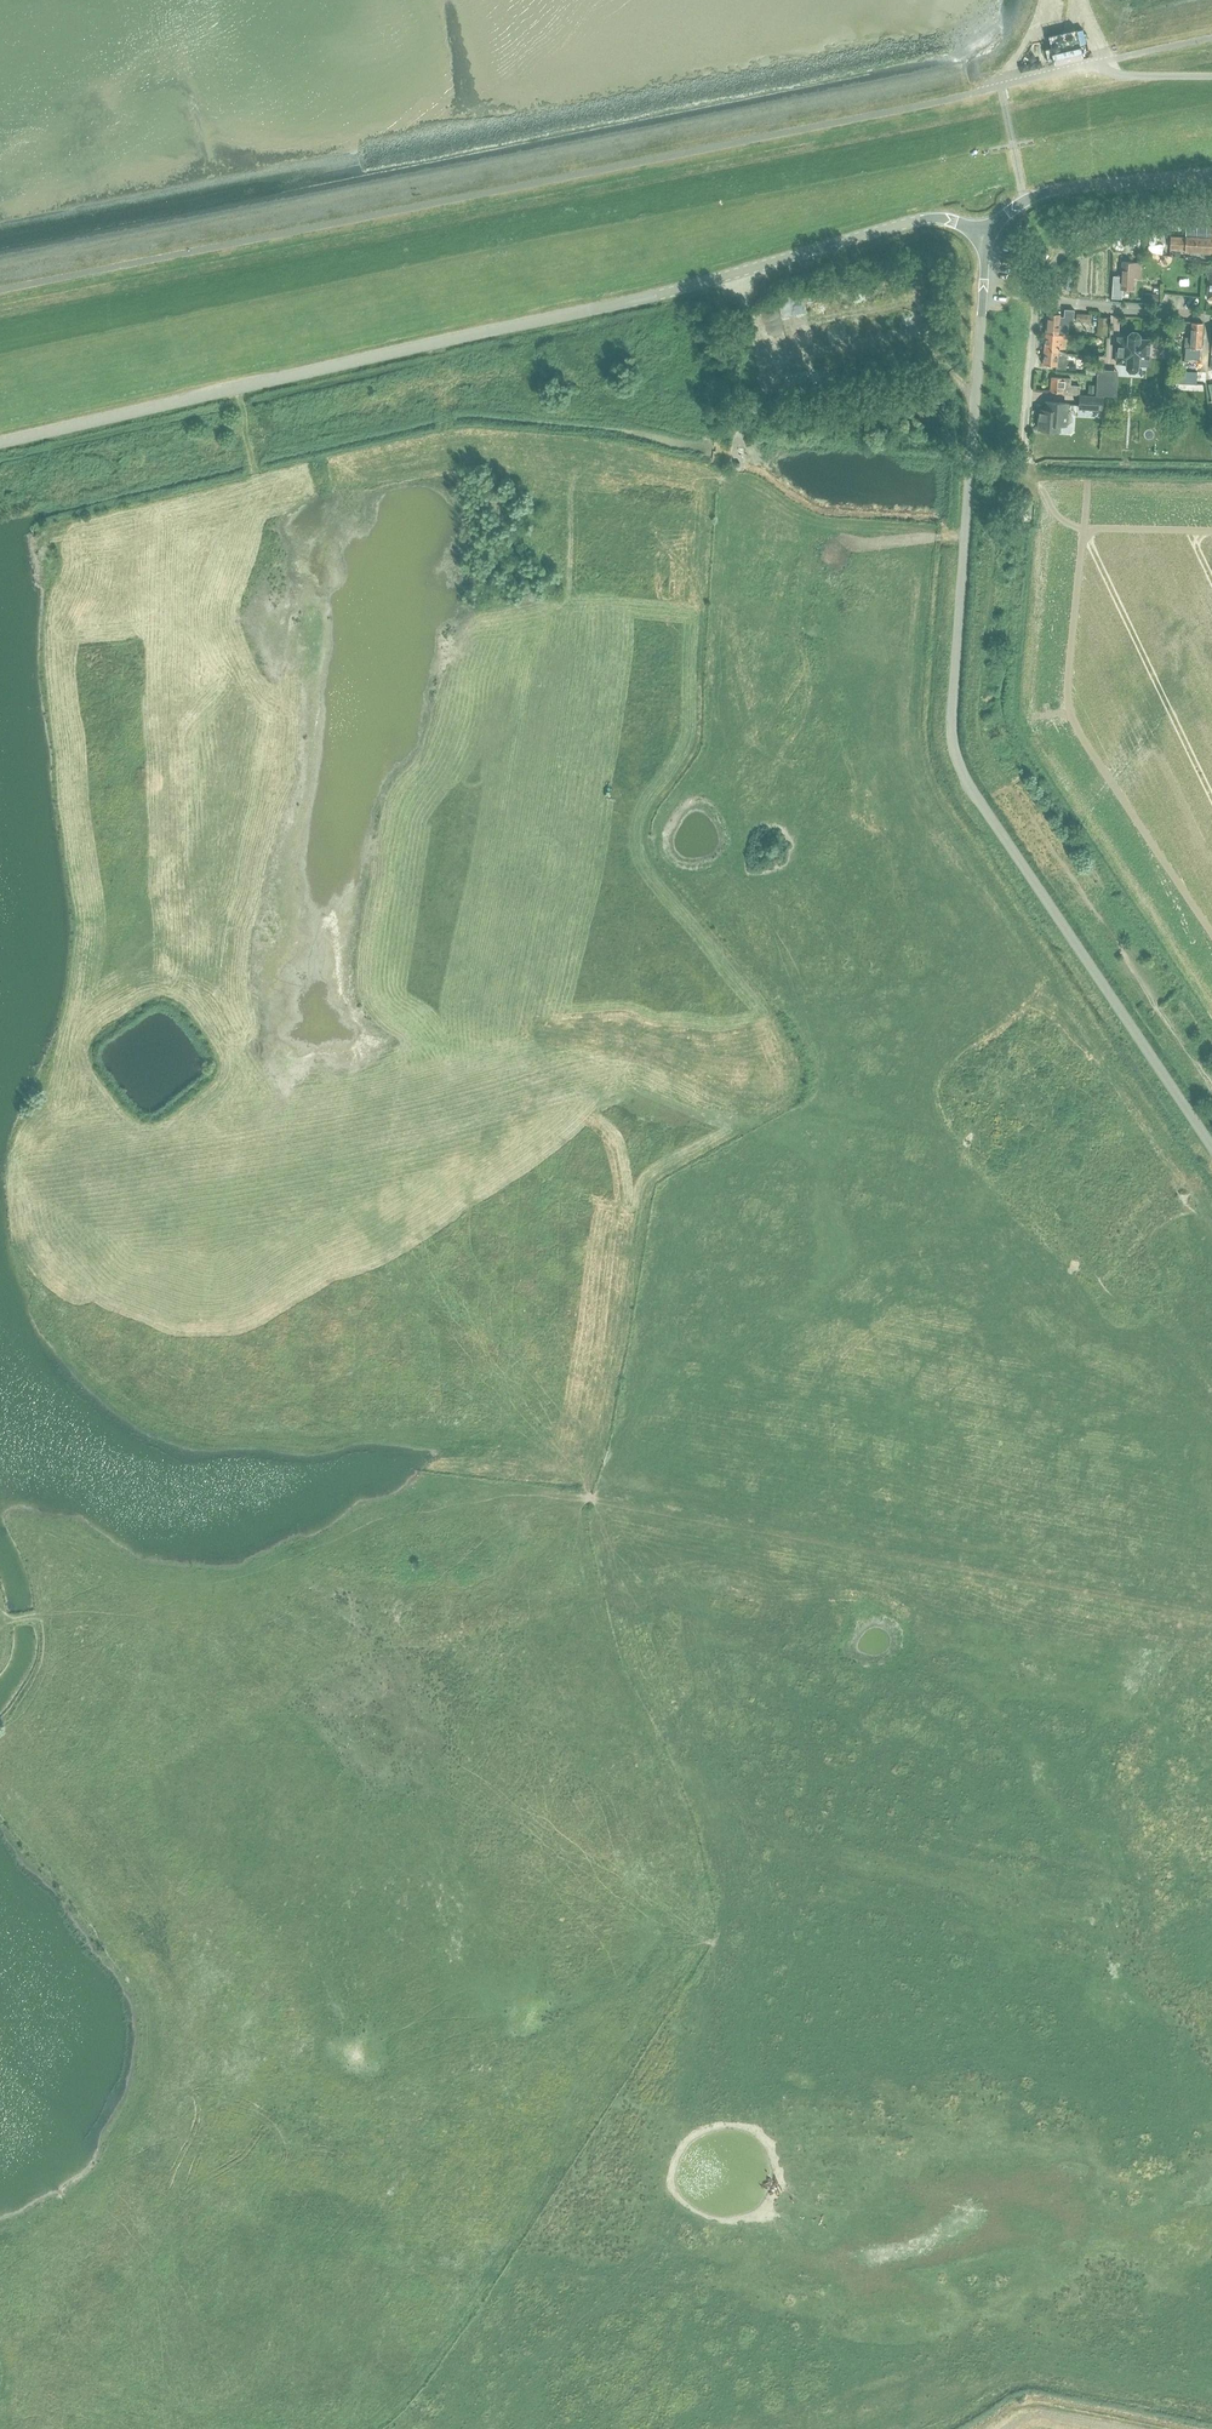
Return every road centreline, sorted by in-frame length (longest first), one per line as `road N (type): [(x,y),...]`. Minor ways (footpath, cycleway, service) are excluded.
road 1 (tertiary): [(0,443),(653,297),(923,217),(987,232)]
road 2 (tertiary): [(987,232),(953,749),(970,788),(1211,1151)]
road 3 (residential): [(1024,465),(1038,296),(1057,256),(1091,234),(1211,218)]
road 4 (tertiary): [(987,232),(1025,199),(1051,191),(1211,173)]

